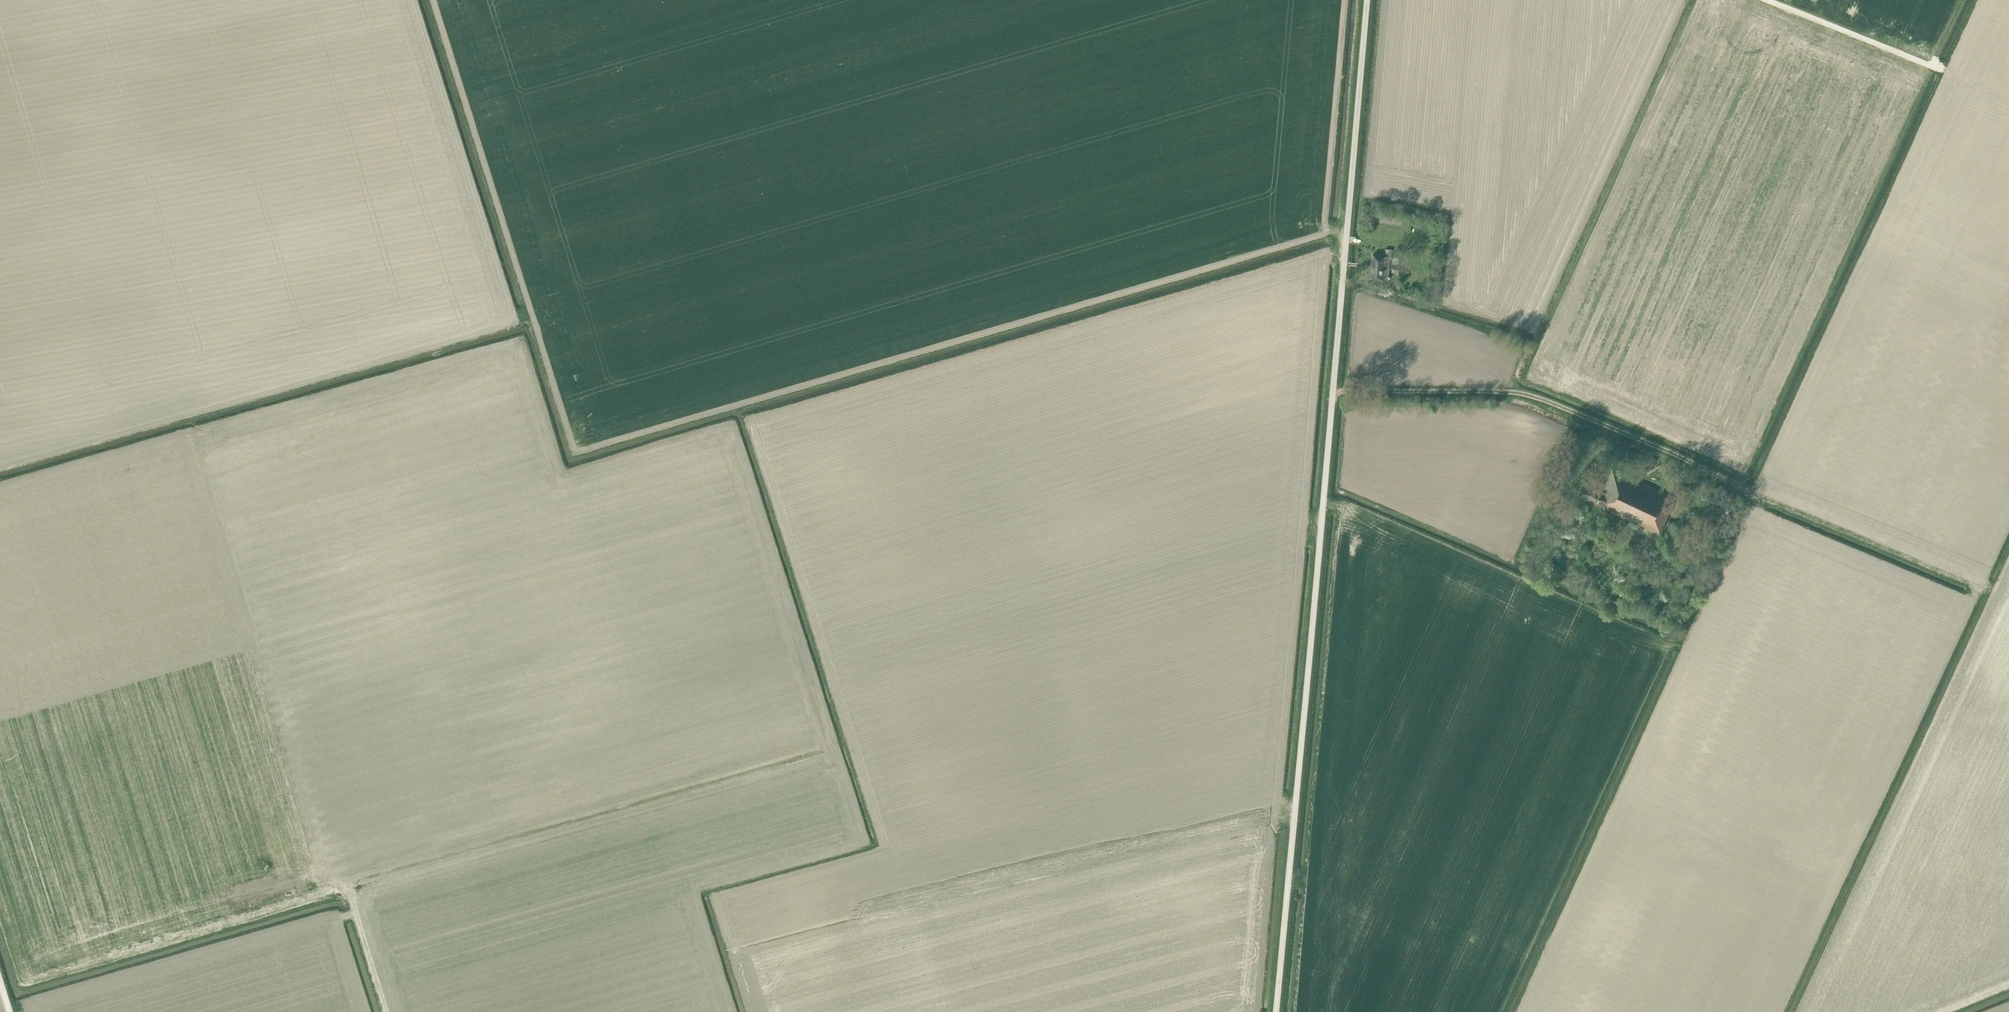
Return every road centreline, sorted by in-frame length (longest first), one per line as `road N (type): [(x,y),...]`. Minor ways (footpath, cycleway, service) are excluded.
road 1 (unclassified): [(1276,1011),(1367,0)]

